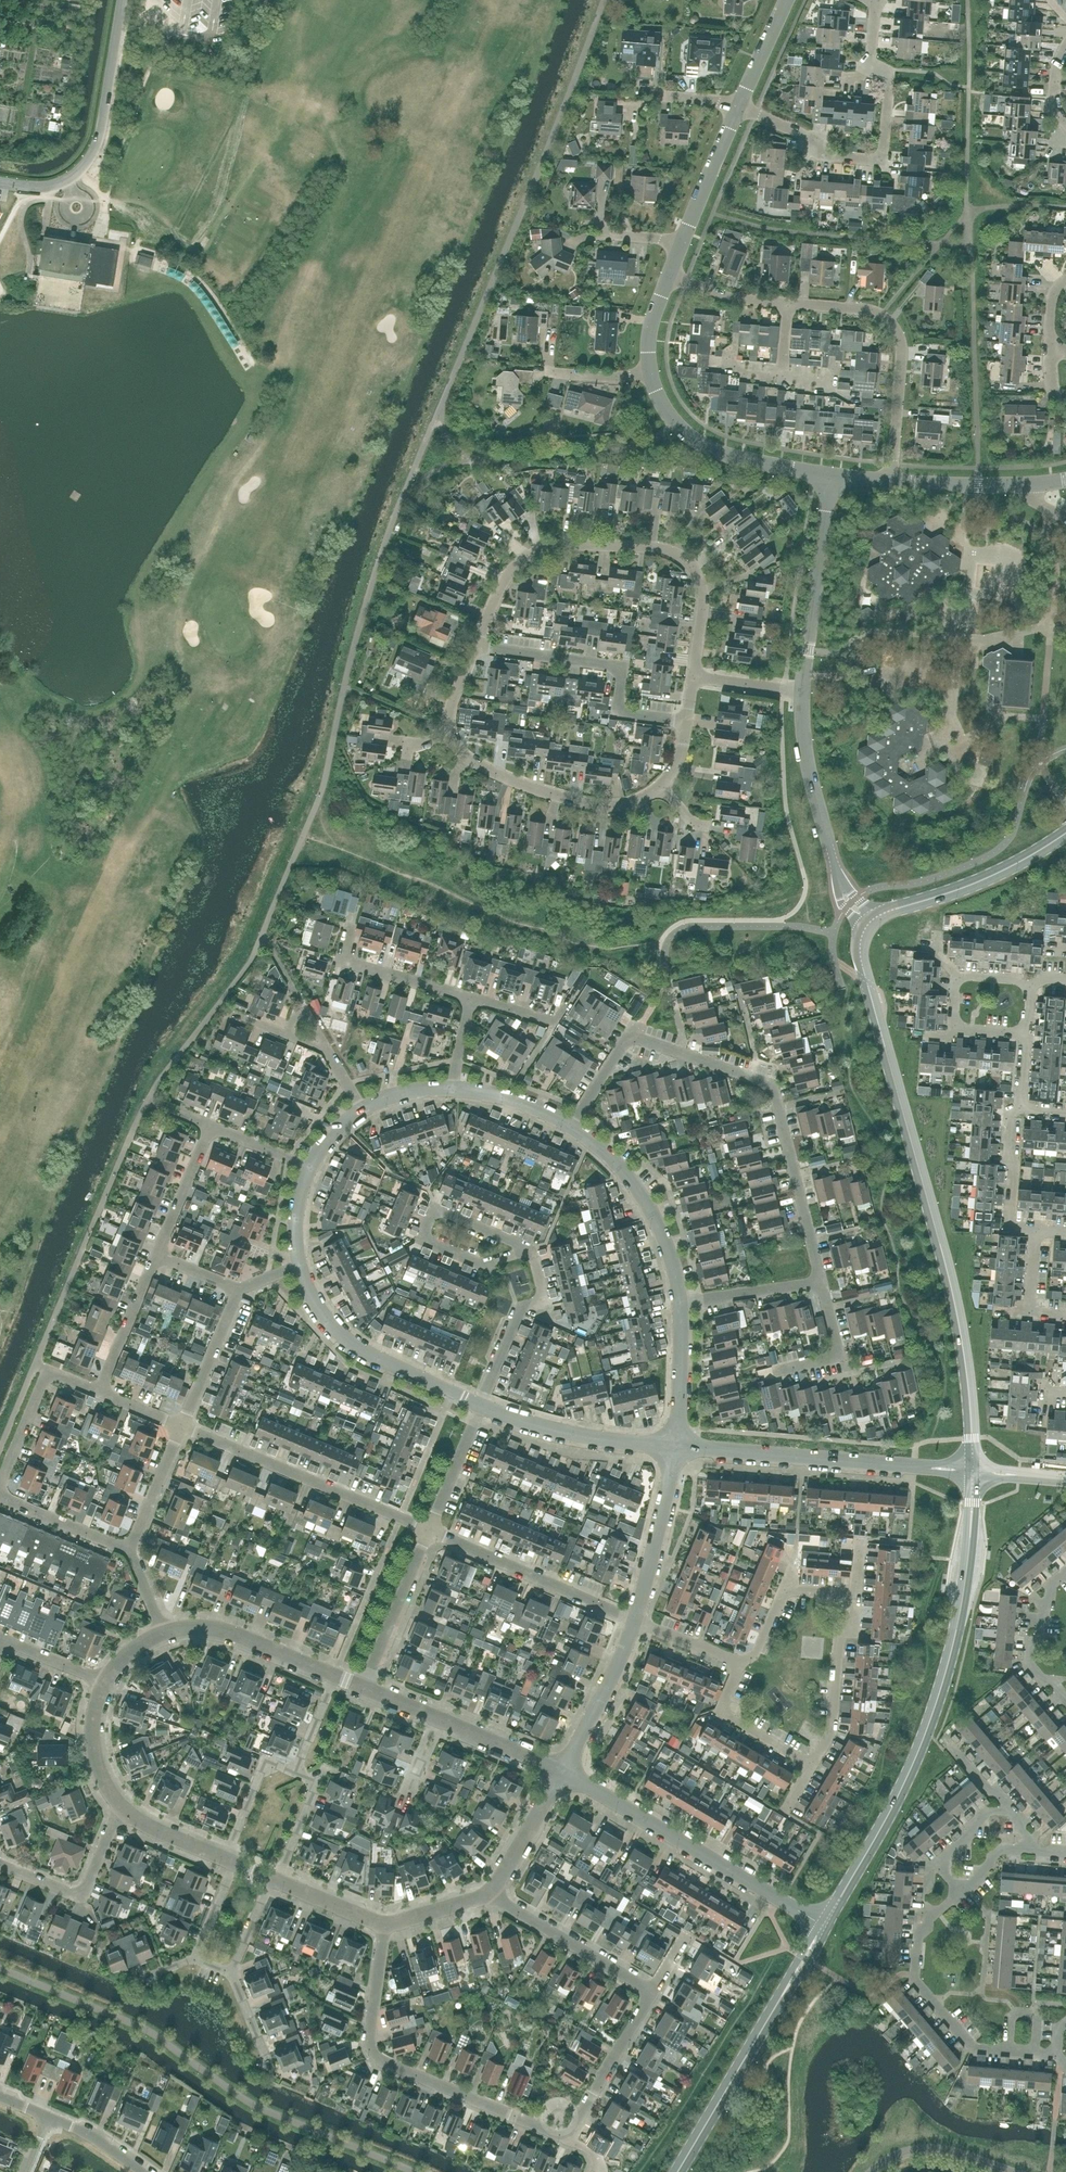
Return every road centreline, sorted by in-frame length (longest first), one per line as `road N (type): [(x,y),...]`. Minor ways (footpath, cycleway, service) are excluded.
road 1 (tertiary): [(973,1466),(953,1296),(862,960),(863,929)]
road 2 (residential): [(652,1992),(574,2140),(562,2139),(372,2055),(383,1925)]
road 3 (tertiary): [(825,1925),(927,1731),(956,1636),(969,1548)]
road 4 (residential): [(692,678),(703,590),(679,556),(647,547),(552,548),(523,560),(478,646)]
road 5 (residential): [(660,787),(614,808),(585,807),(474,767),(451,736),(478,646)]
road 6 (residential): [(738,105),(811,139),(824,158),(879,162),(888,84),(873,61),(878,3)]
road 7 (residential): [(825,1925),(563,1775)]
road 8 (residential): [(1054,2055),(975,2049),(915,1984),(923,1933),(960,1896)]
road 9 (residential): [(430,1531),(182,1428)]
road 10 (residential): [(893,482),(900,418),(895,334),(881,315),(786,304)]
road 11 (unclassified): [(0,183),(50,188),(87,164),(97,145),(122,0)]
road 12 (unclassified): [(934,1468),(674,1446)]
road 13 (residential): [(687,723),(620,713),(624,668),(478,646)]
road 14 (residential): [(570,1125),(632,1036),(772,1087)]
road 15 (residential): [(158,1256),(209,1126),(309,1167)]
road 16 (residential): [(481,1405),(355,1347),(322,1317),(299,1265)]
road 17 (residential): [(525,1249),(485,1265),(422,1235),(433,1208),(520,1246)]
road 18 (residential): [(636,1623),(430,1531)]
road 19 (unclassified): [(830,475),(701,445),(673,423),(652,370)]
road 20 (unclassified): [(802,692),(830,475)]
road 21 (residential): [(570,1125),(638,1186),(681,1304)]
road 22 (tertiary): [(874,918),(981,879),(1065,832)]
road 23 (tertiary): [(679,2171),(785,1991)]
road 24 (residential): [(1031,983),(957,976),(952,1029),(1026,1036)]
road 25 (residential): [(674,1446),(536,1426),(481,1405)]
road 26 (residential): [(652,1992),(488,1895)]
road 27 (residential): [(0,1489),(47,1369),(100,1391)]
road 28 (residential): [(821,1284),(779,1105)]
road 29 (unclassified): [(835,872),(810,768),(802,692)]
road 30 (residential): [(121,1808),(83,1894),(0,1862)]
road 31 (residential): [(481,1405),(521,1306),(541,1302),(525,1249)]
road 32 (residential): [(636,1623),(674,1446)]
road 33 (residential): [(855,1597),(852,1623),(839,1637),(830,1733),(811,1766)]
road 34 (residential): [(333,1676),(223,1631),(163,1633)]
road 35 (residential): [(365,1689),(430,1531)]
road 36 (residential): [(563,1775),(636,1623)]
road 37 (residential): [(471,998),(358,968),(346,950),(351,925)]
road 38 (residential): [(811,1766),(718,1712),(739,1662)]
road 39 (residential): [(739,1662),(759,1646),(789,1585),(855,1597)]
road 40 (residential): [(182,1428),(237,1287)]
road 41 (unclassified): [(738,105),(681,243)]
road 42 (residential): [(1020,1111),(1012,1117),(1008,1227),(1036,1230)]
road 43 (residential): [(100,1391),(158,1256)]
road 44 (residential): [(131,1551),(0,1494)]
road 45 (residential): [(674,1446),(681,1304)]
road 46 (residential): [(488,1895),(563,1775)]
road 47 (residential): [(681,1304),(821,1284)]
road 48 (residential): [(960,1896),(934,1866),(939,1857),(993,1812),(1013,1812)]
road 49 (residential): [(296,1774),(266,1760),(225,1859)]
road 50 (residential): [(563,1775),(436,1720)]
road 51 (residential): [(430,1531),(481,1405)]
road 52 (residential): [(121,1808),(97,1760),(94,1724),(106,1682)]
road 53 (residential): [(131,1551),(182,1428)]
road 54 (residential): [(276,1881),(318,1782),(296,1774)]
road 55 (unclassified): [(1021,484),(893,482)]
road 56 (residential): [(1065,1573),(1044,1604),(1033,1644),(1031,1664),(1049,1682)]
road 57 (residential): [(453,1089),(492,1093),(570,1125)]
road 58 (residential): [(471,998),(554,1023),(572,995)]

